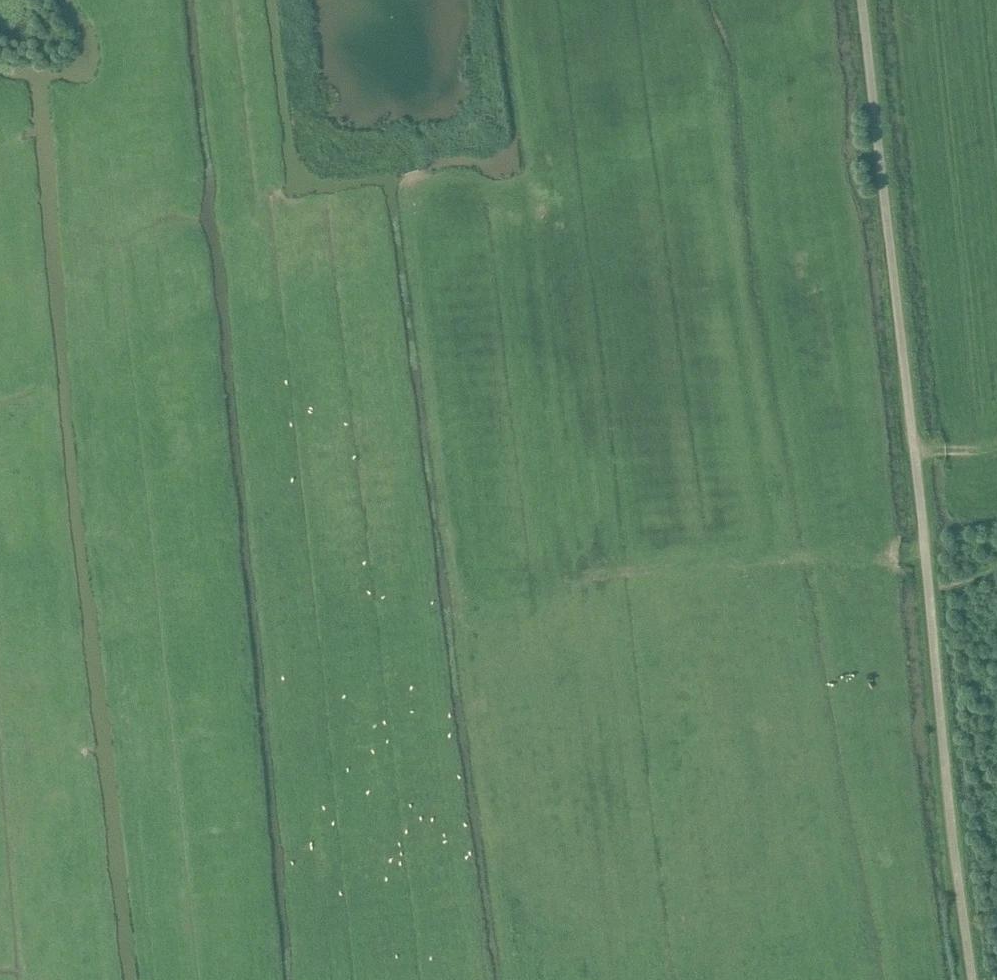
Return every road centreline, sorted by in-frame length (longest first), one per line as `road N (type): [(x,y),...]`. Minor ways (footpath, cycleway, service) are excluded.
road 1 (track): [(978,979),(863,0)]

